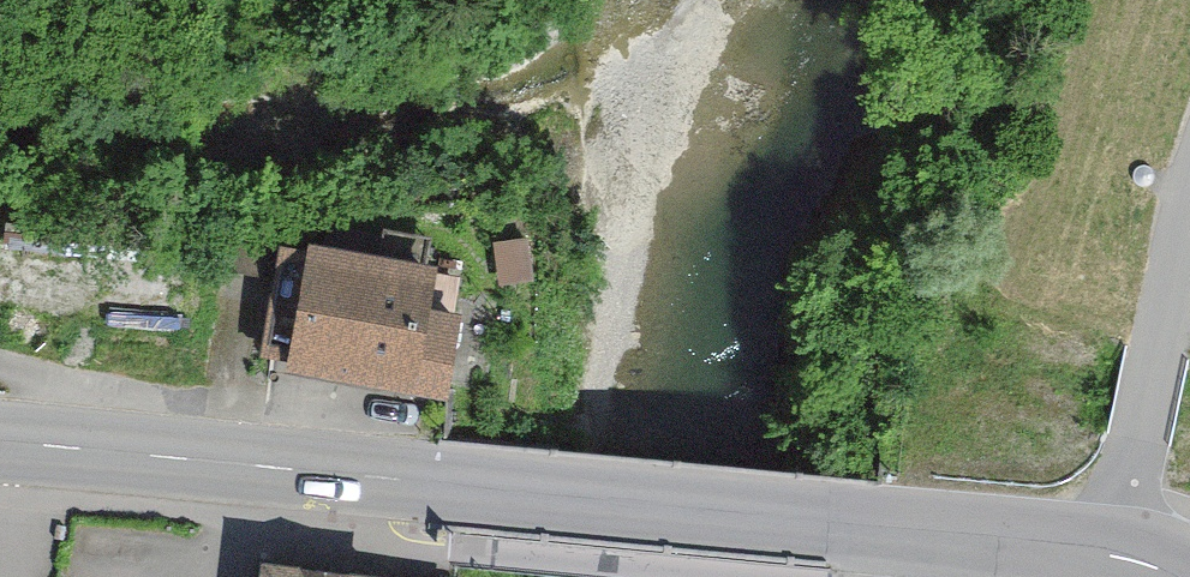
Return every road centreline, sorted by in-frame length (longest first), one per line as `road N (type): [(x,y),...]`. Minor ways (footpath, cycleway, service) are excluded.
road 1 (secondary): [(0,442),(932,529)]
road 2 (unclassified): [(1103,553),(1189,229)]
road 3 (secondary): [(932,529),(1103,553)]

